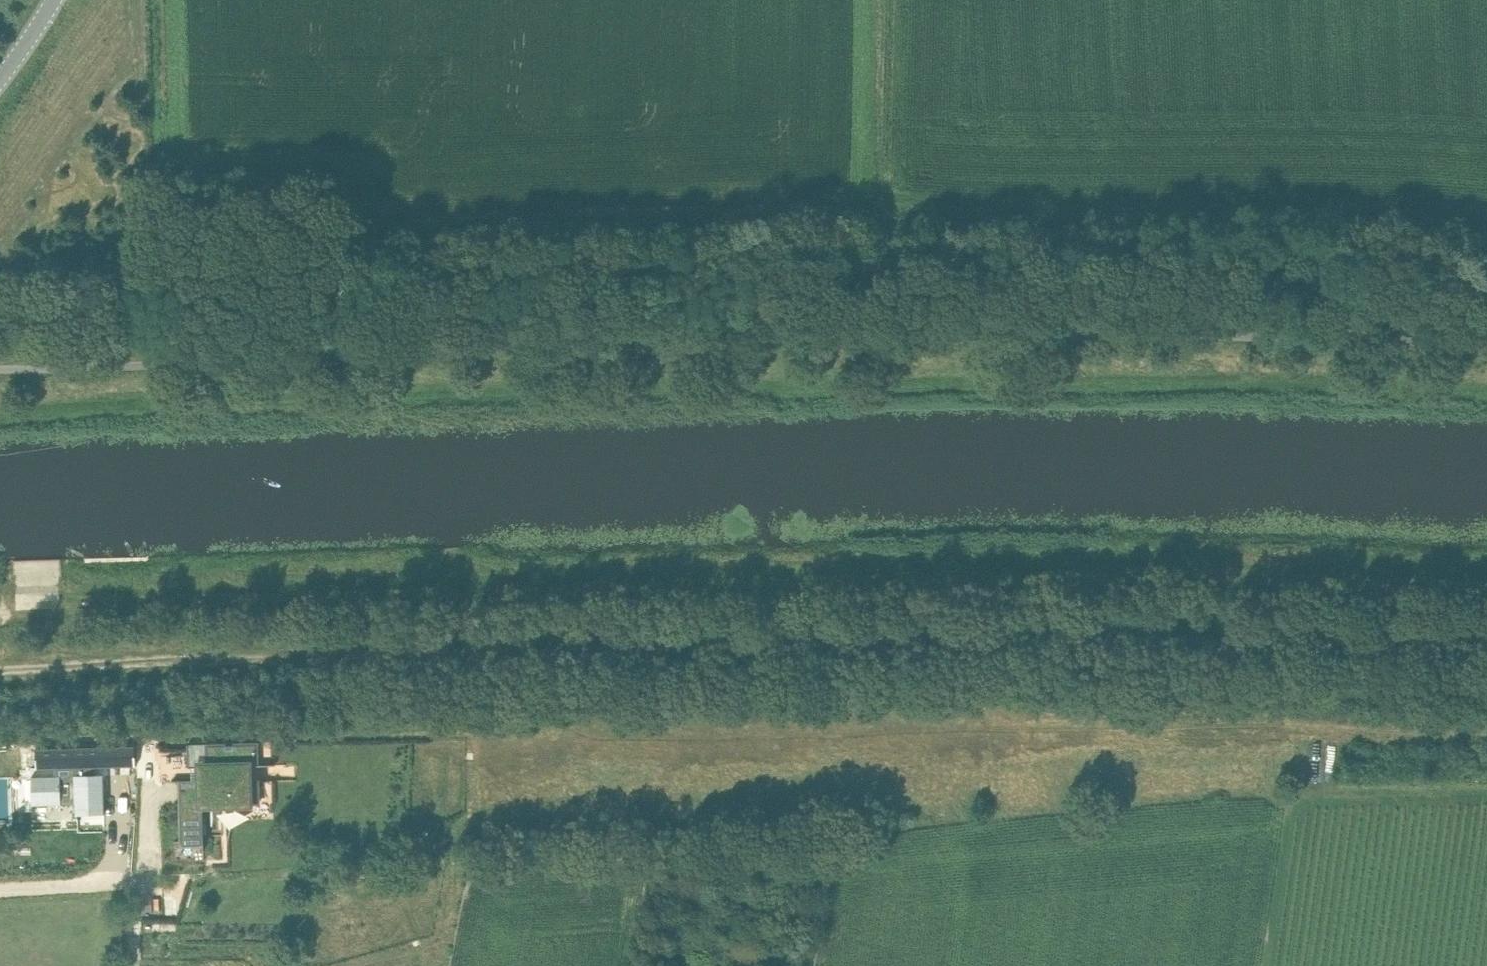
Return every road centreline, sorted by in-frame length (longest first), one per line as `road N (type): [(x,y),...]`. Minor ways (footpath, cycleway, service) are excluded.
road 1 (track): [(0,309),(354,224)]

